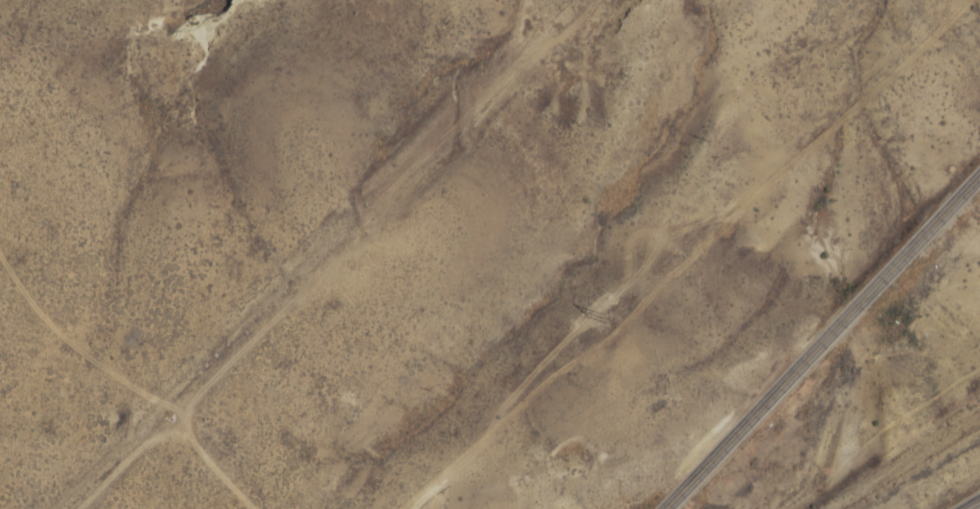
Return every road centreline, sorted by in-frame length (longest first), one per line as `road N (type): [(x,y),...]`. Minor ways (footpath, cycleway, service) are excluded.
road 1 (secondary): [(979,178),(663,508)]

